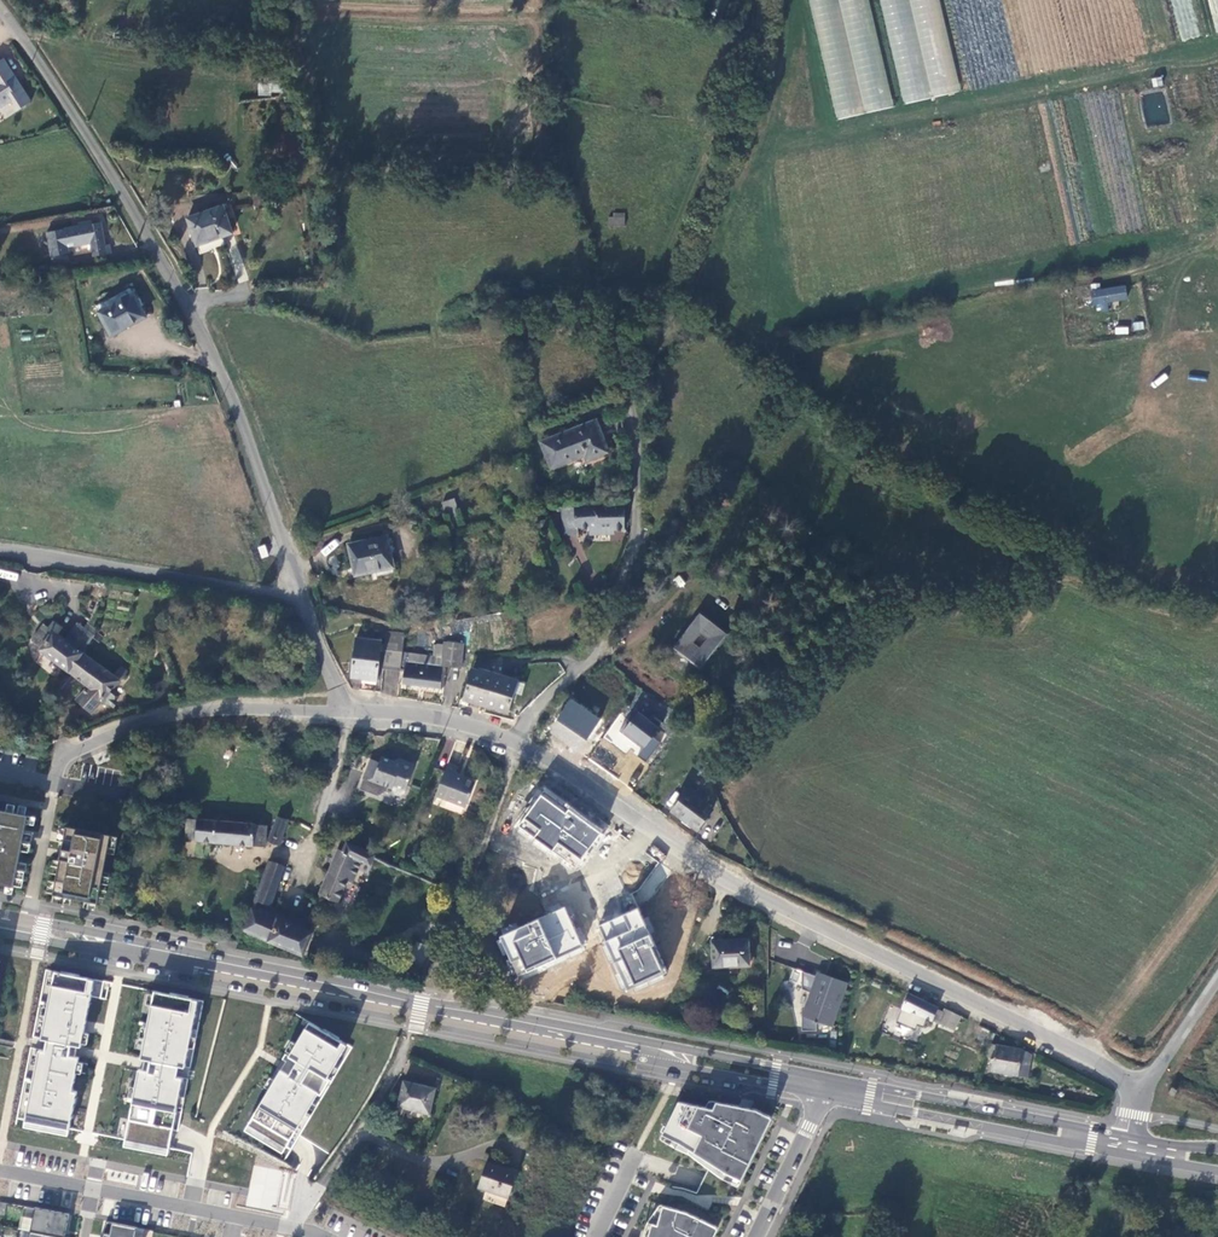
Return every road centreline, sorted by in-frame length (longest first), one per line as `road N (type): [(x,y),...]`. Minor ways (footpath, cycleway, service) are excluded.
road 1 (track): [(1217,589),(1147,576),(978,485),(829,390),(704,295),(699,269),(775,81),(782,0)]
road 2 (residential): [(1140,1089),(726,880),(511,735)]
road 3 (unclassified): [(0,8),(187,301),(238,415),(300,595)]
road 4 (secondary): [(109,942),(659,1053)]
road 5 (track): [(637,412),(613,305),(638,295),(662,266),(752,52),(757,0)]
road 6 (residential): [(342,712),(190,711),(76,747),(60,767),(28,924)]
road 7 (track): [(1217,248),(786,355)]
road 8 (unclassified): [(511,735),(603,646),(634,536),(637,412)]
road 9 (residential): [(0,552),(300,595)]
road 10 (secondary): [(831,1094),(1121,1151)]
road 11 (secondary): [(1124,1134),(868,1086)]
road 12 (residential): [(292,1227),(392,1082),(409,1040)]
road 13 (secondary): [(868,1086),(706,1054),(659,1053)]
road 14 (residential): [(292,1227),(93,1188)]
road 15 (secondary): [(659,1053),(831,1094)]
road 16 (residential): [(511,735),(442,718),(342,712)]
road 17 (residential): [(831,1094),(758,1236)]
road 18 (unclassified): [(1217,978),(1140,1089)]
road 19 (unclassified): [(300,595),(342,712)]
road 20 (residential): [(342,712),(345,730),(319,831)]

